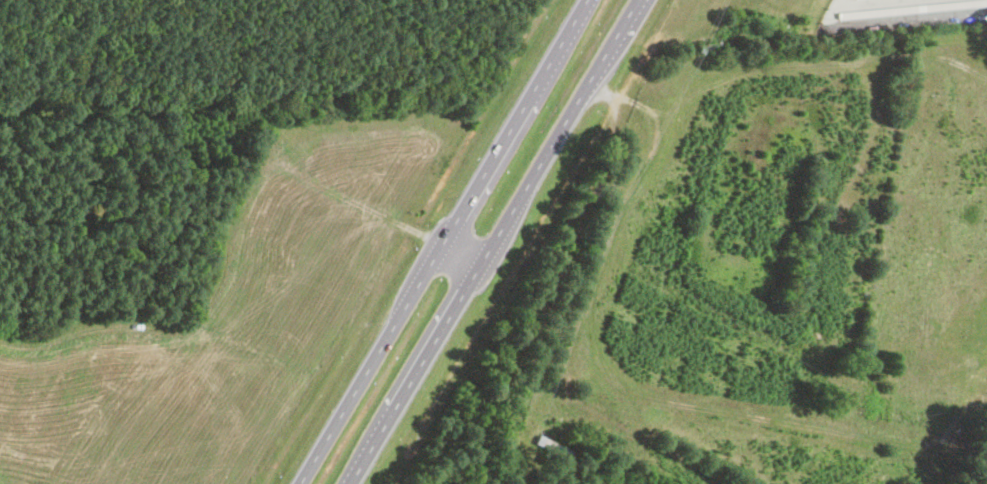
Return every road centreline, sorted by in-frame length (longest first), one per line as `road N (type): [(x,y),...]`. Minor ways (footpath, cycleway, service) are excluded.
road 1 (trunk): [(586,0),(300,483)]
road 2 (trunk): [(350,483),(636,0)]

